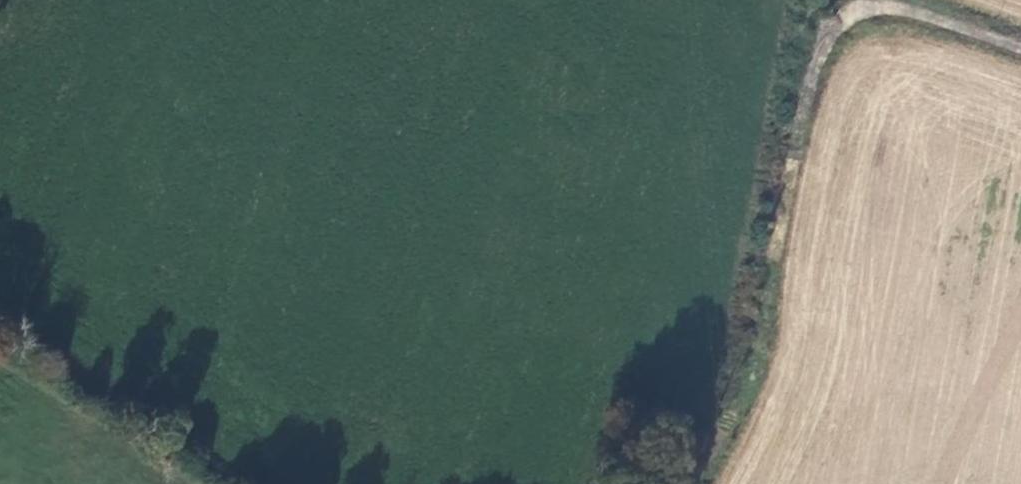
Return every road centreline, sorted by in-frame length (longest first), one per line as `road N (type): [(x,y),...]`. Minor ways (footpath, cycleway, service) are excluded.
road 1 (unclassified): [(1020,48),(905,9),(871,7),(844,17),(826,36),(740,394),(694,483)]

